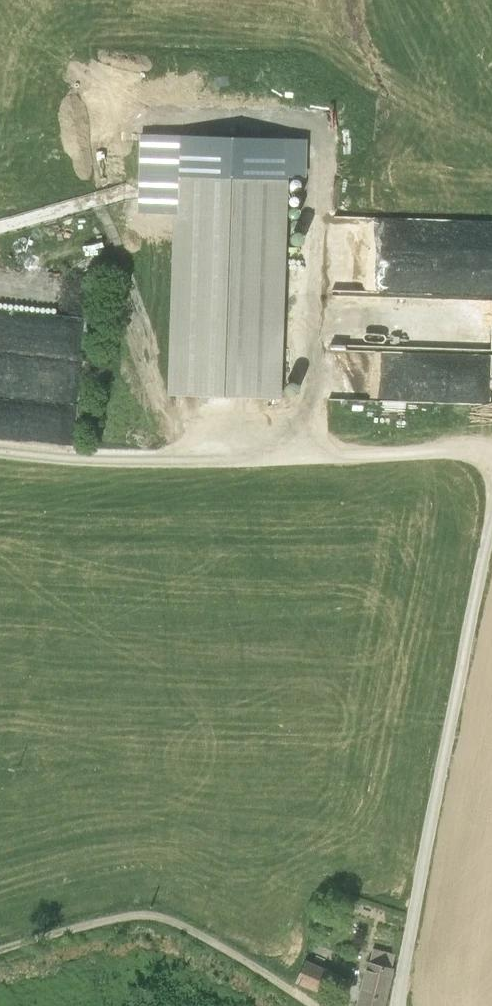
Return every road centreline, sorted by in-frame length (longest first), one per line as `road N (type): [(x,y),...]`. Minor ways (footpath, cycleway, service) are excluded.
road 1 (unclassified): [(394,1005),(491,507)]
road 2 (track): [(0,946),(99,915),(160,912),(324,1005)]

